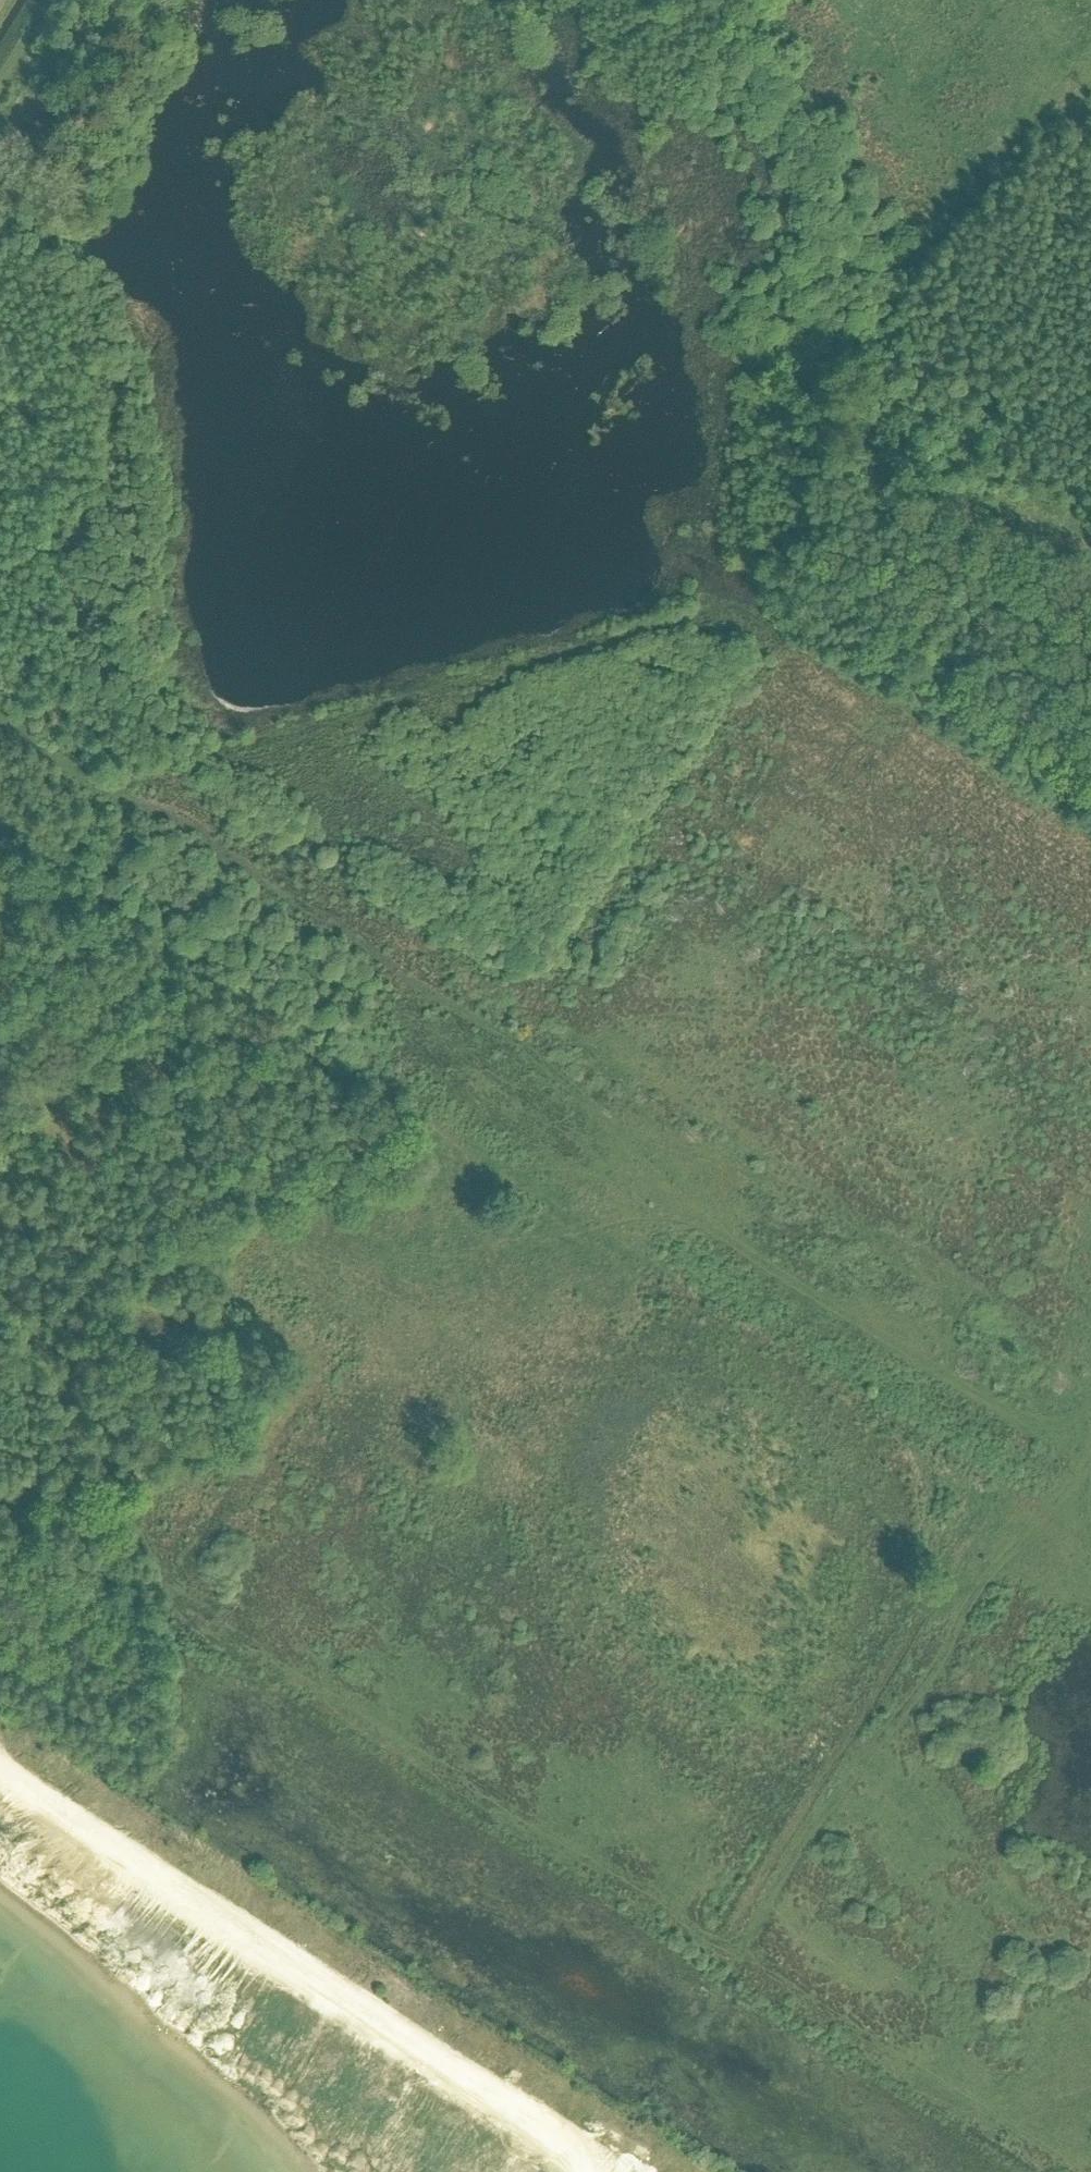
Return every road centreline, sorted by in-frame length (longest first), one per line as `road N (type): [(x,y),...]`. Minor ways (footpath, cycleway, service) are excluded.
road 1 (track): [(1090,1361),(792,1188),(643,1146),(223,851),(0,710)]

